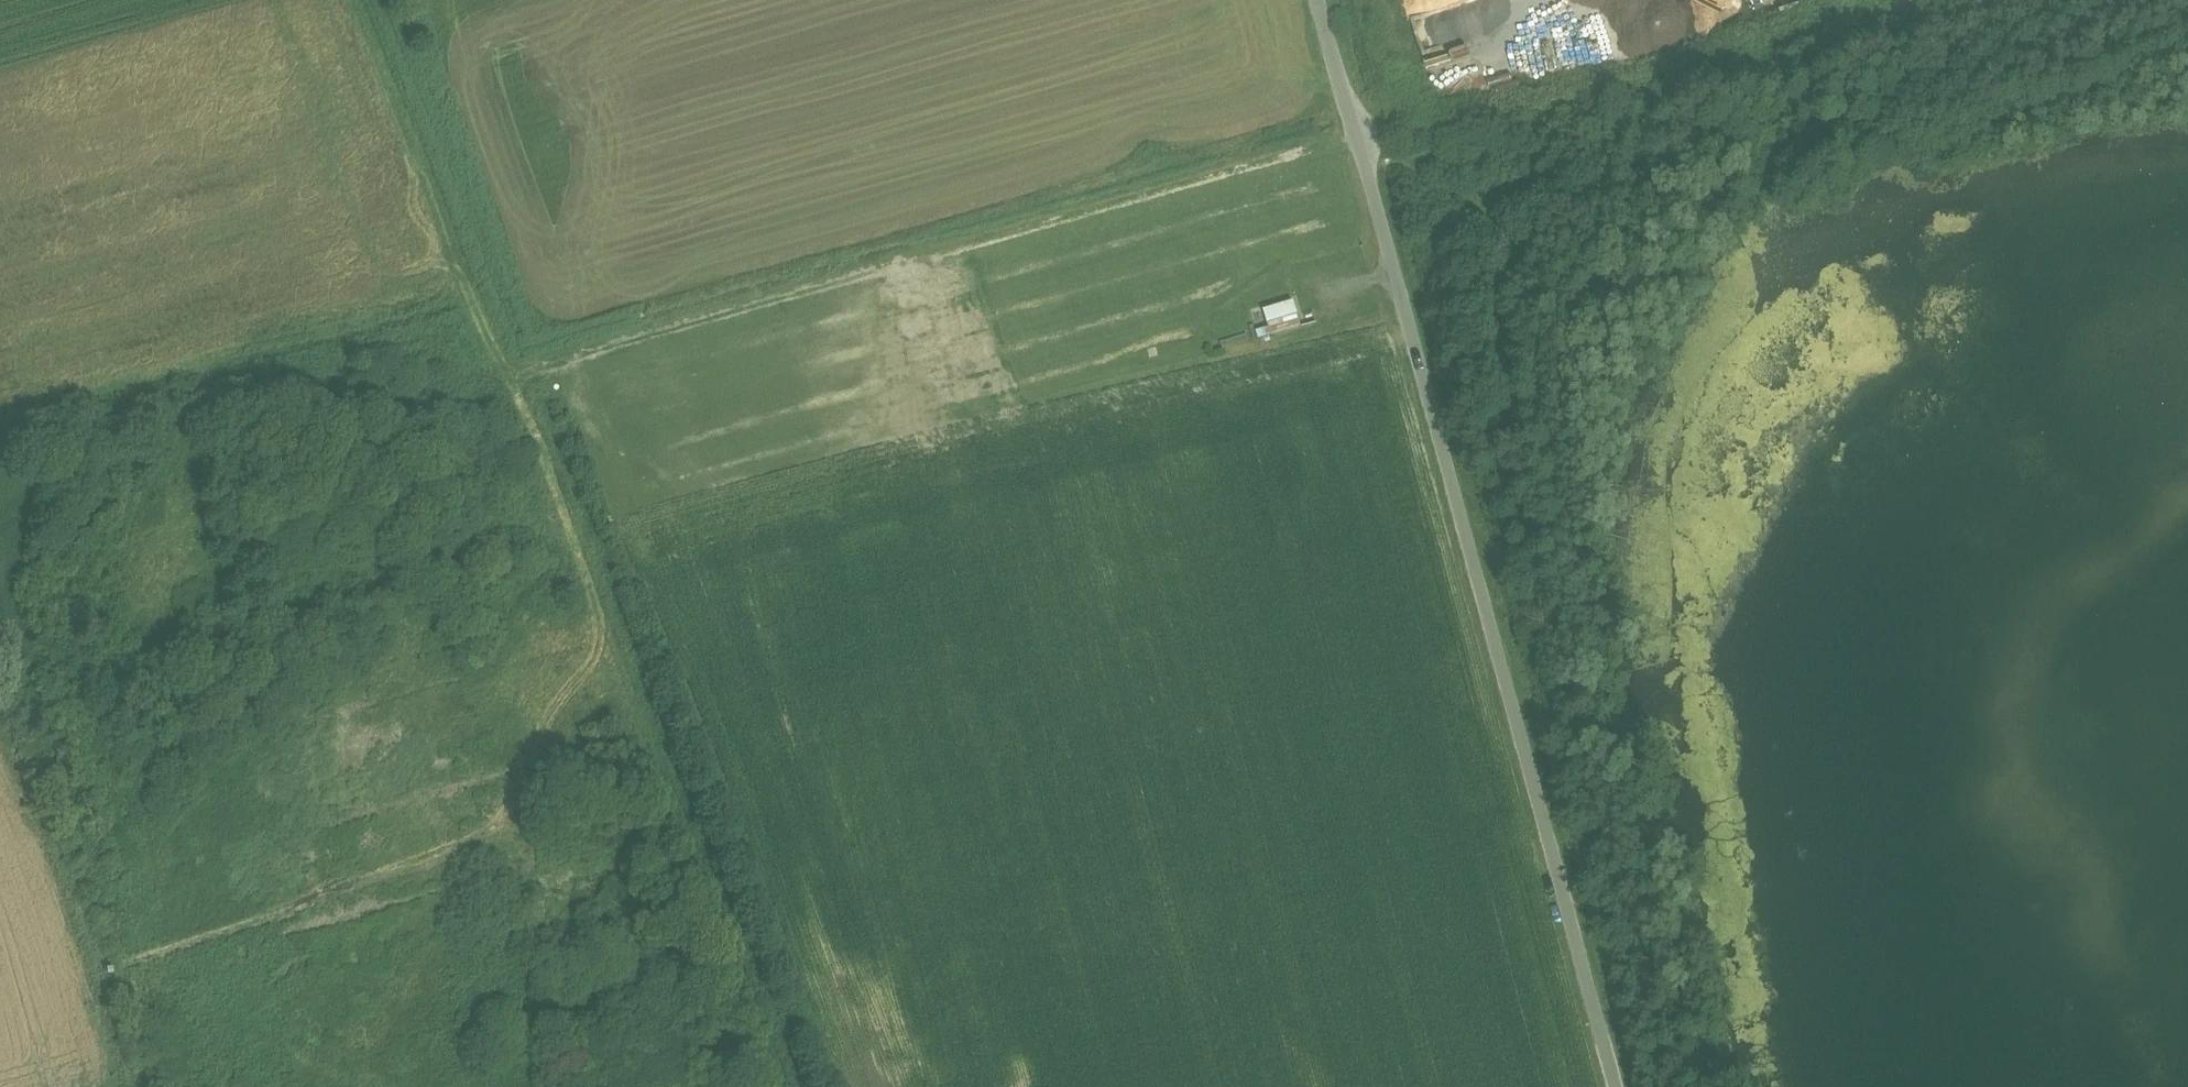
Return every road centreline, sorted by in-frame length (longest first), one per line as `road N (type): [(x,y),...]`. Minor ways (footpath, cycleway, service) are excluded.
road 1 (unclassified): [(1323,0),(1618,1086)]

